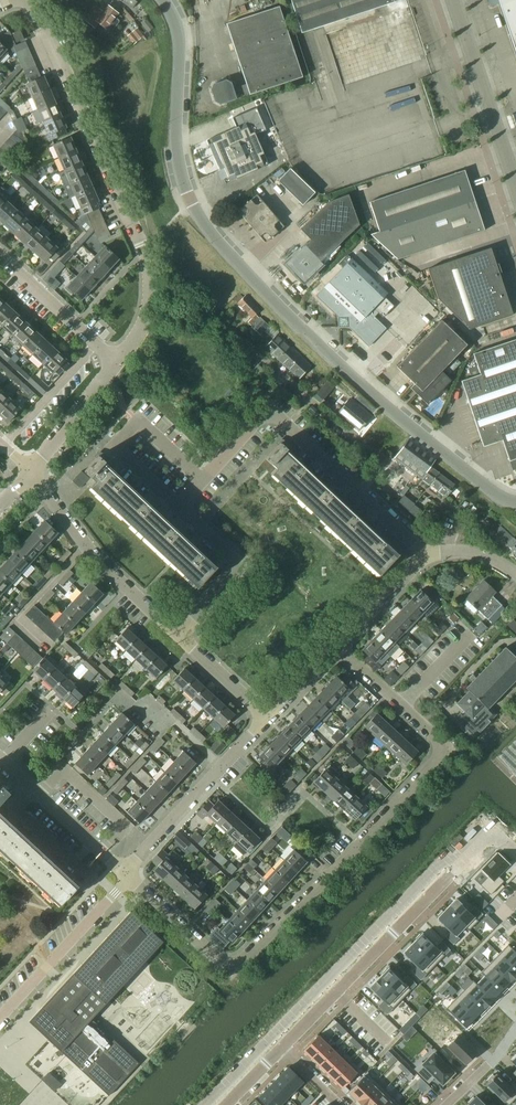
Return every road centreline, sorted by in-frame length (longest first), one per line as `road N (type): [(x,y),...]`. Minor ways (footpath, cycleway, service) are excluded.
road 1 (tertiary): [(515,501),(407,423),(204,226),(177,159),(182,53),(167,0)]
road 2 (residential): [(335,648),(440,741),(441,758),(242,963),(220,962),(125,872)]
road 3 (residential): [(118,361),(145,316),(148,268),(34,0)]
road 4 (residential): [(515,851),(493,829),(283,1046)]
road 5 (residential): [(386,460),(202,310)]
road 6 (residential): [(182,505),(112,444),(137,416),(204,479)]
road 7 (residential): [(179,637),(106,569),(30,473)]
road 8 (residential): [(358,492),(271,411),(204,479)]
road 9 (residential): [(125,872),(268,717)]
road 10 (tertiary): [(515,191),(452,0)]
road 11 (residential): [(0,1017),(125,872)]
road 12 (residential): [(182,505),(247,564),(179,637)]
road 13 (residential): [(125,872),(0,759)]
road 14 (residential): [(118,361),(0,255)]
road 15 (residential): [(30,473),(118,361)]
road 16 (residential): [(335,648),(427,556)]

